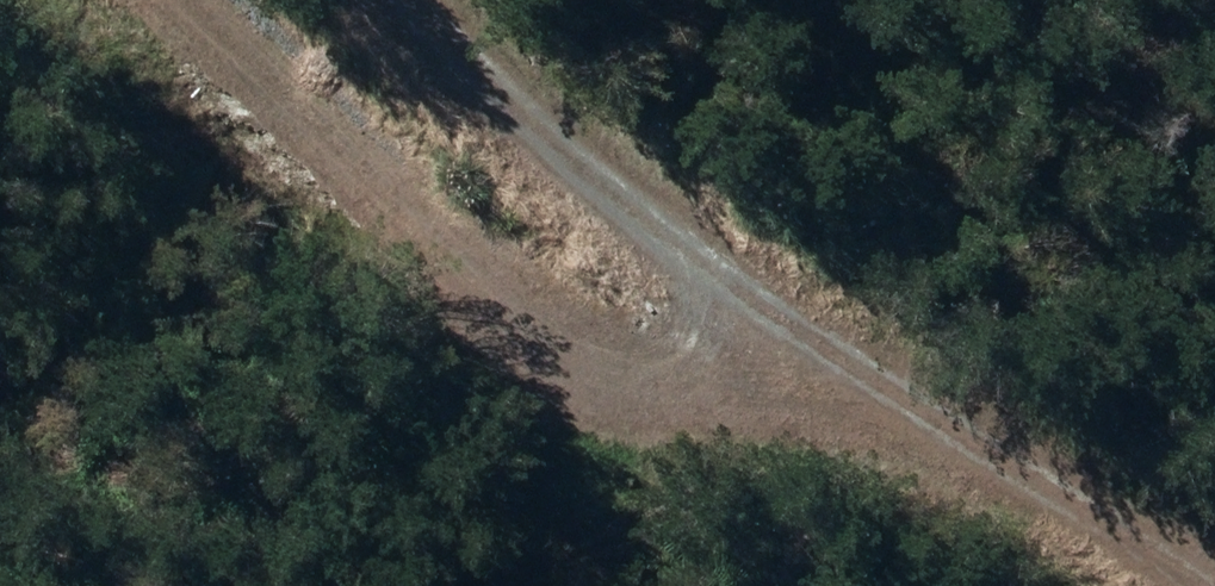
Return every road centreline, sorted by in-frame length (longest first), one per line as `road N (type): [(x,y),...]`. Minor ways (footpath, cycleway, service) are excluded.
road 1 (track): [(1116,585),(754,314),(458,0)]
road 2 (track): [(754,314),(641,405),(183,0)]

